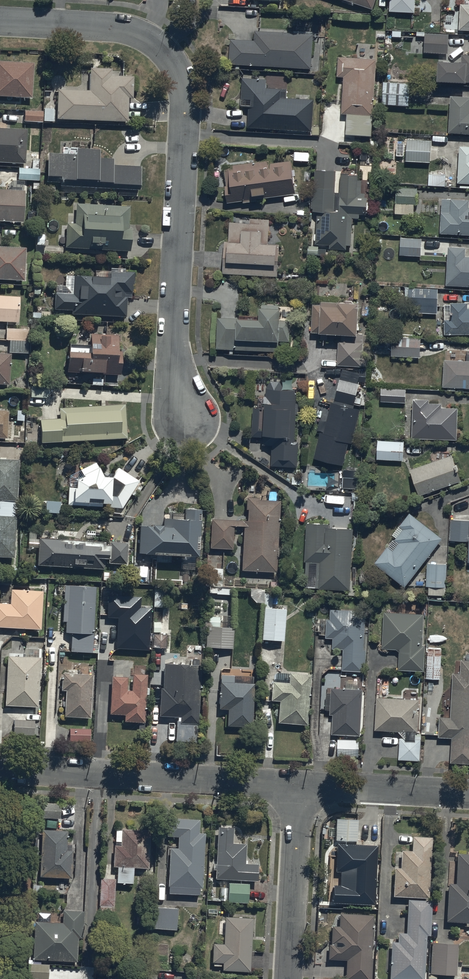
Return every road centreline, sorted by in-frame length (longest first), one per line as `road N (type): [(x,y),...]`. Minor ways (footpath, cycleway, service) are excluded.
road 1 (residential): [(0,21),(131,31),(174,62),(184,85),(174,362),(184,418)]
road 2 (residential): [(0,768),(297,784)]
road 3 (residential): [(287,978),(297,784)]
road 4 (residential): [(297,784),(468,793)]

